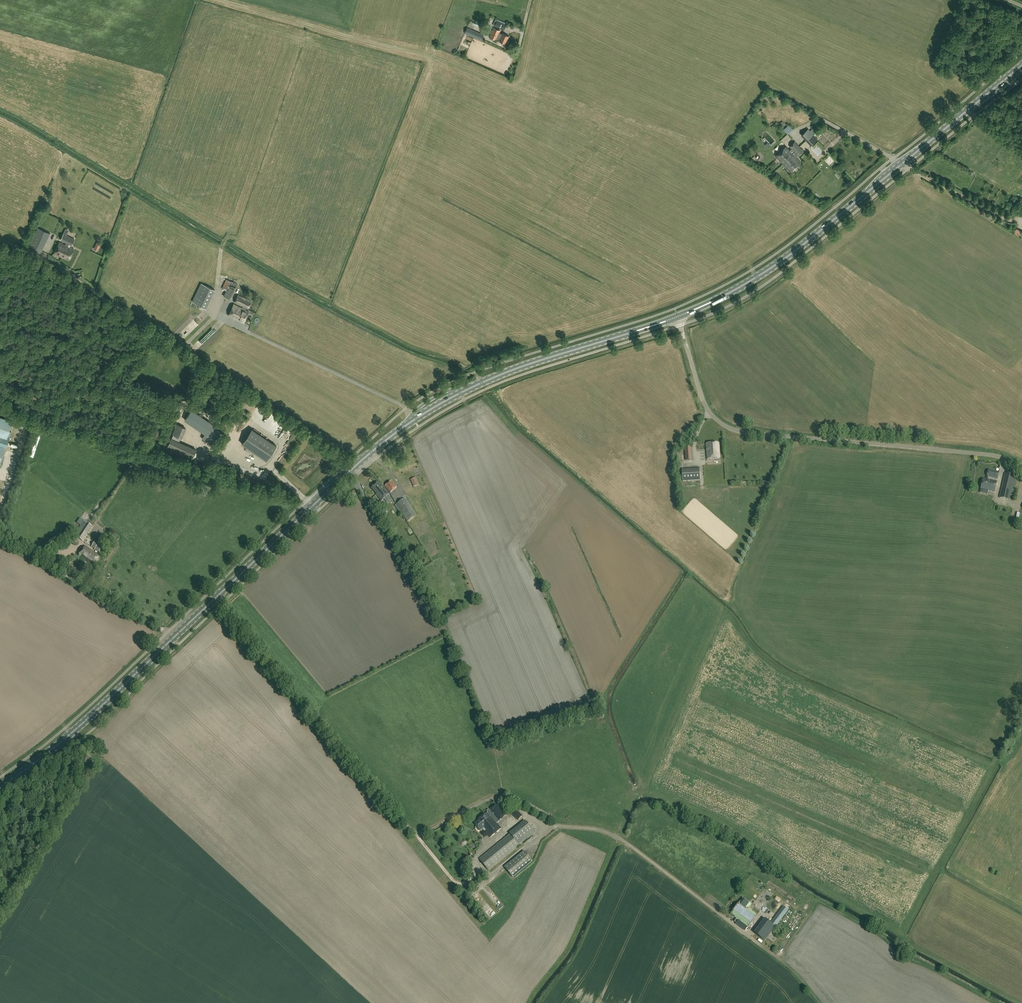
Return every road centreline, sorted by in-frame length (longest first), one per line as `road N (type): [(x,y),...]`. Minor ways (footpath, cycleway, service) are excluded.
road 1 (unclassified): [(749,935),(615,836),(545,823),(506,799),(411,831),(216,598)]
road 2 (primary): [(679,316),(795,251),(1021,65)]
road 3 (unclassified): [(1021,466),(992,454),(731,429),(702,399),(679,316)]
road 4 (primary): [(0,787),(76,731),(216,598)]
road 5 (primary): [(216,598),(402,429)]
road 6 (primary): [(475,386),(679,316)]

